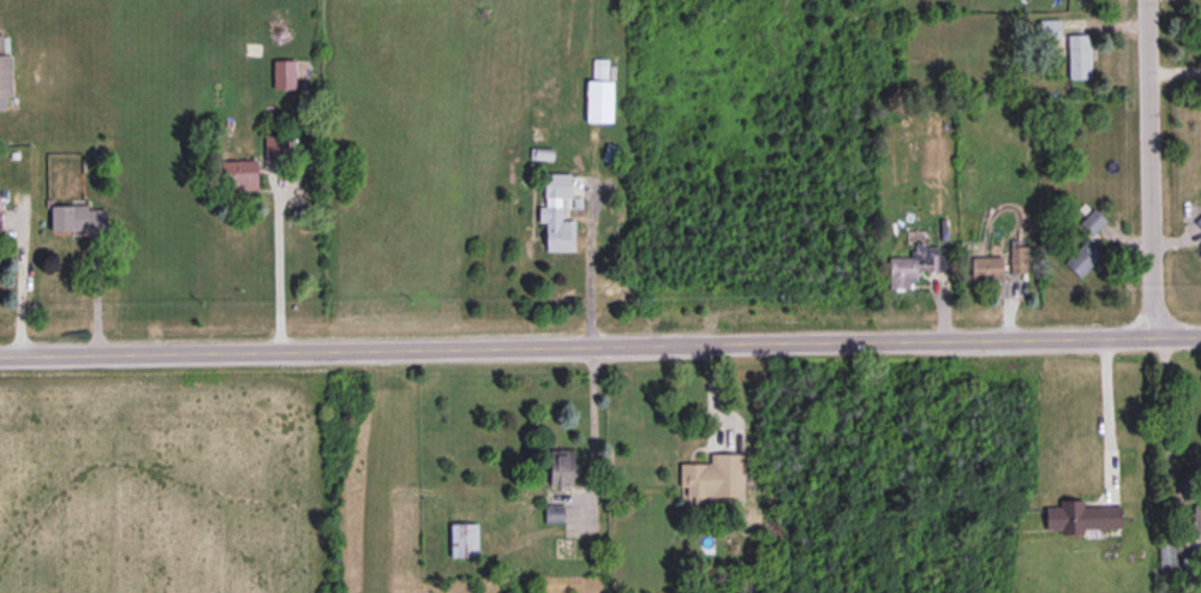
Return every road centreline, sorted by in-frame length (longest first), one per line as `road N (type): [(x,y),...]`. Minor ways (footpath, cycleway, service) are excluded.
road 1 (tertiary): [(1200,338),(0,354)]
road 2 (residential): [(1153,340),(1147,0)]

